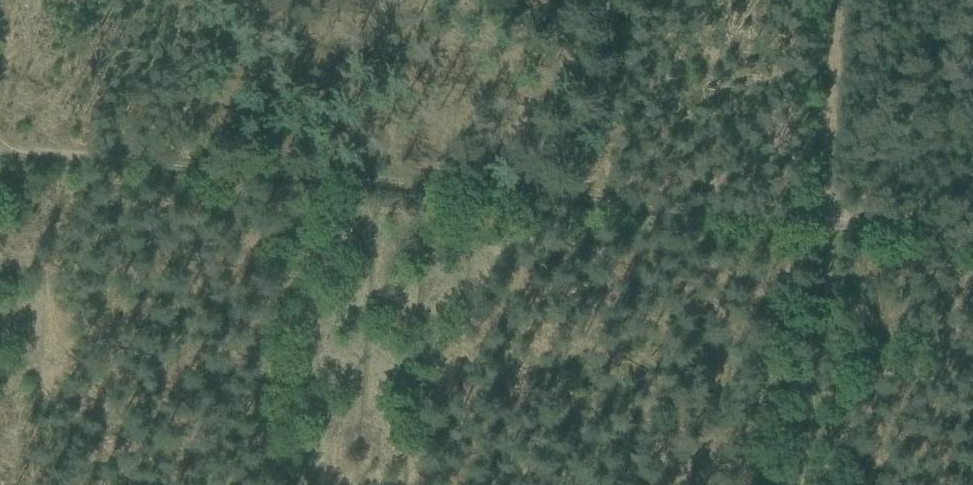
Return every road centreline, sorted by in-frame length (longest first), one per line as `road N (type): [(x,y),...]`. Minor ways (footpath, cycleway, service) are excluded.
road 1 (track): [(0,149),(827,222)]
road 2 (track): [(803,484),(827,222)]
road 3 (track): [(827,222),(846,0)]
road 4 (track): [(827,222),(972,236)]

